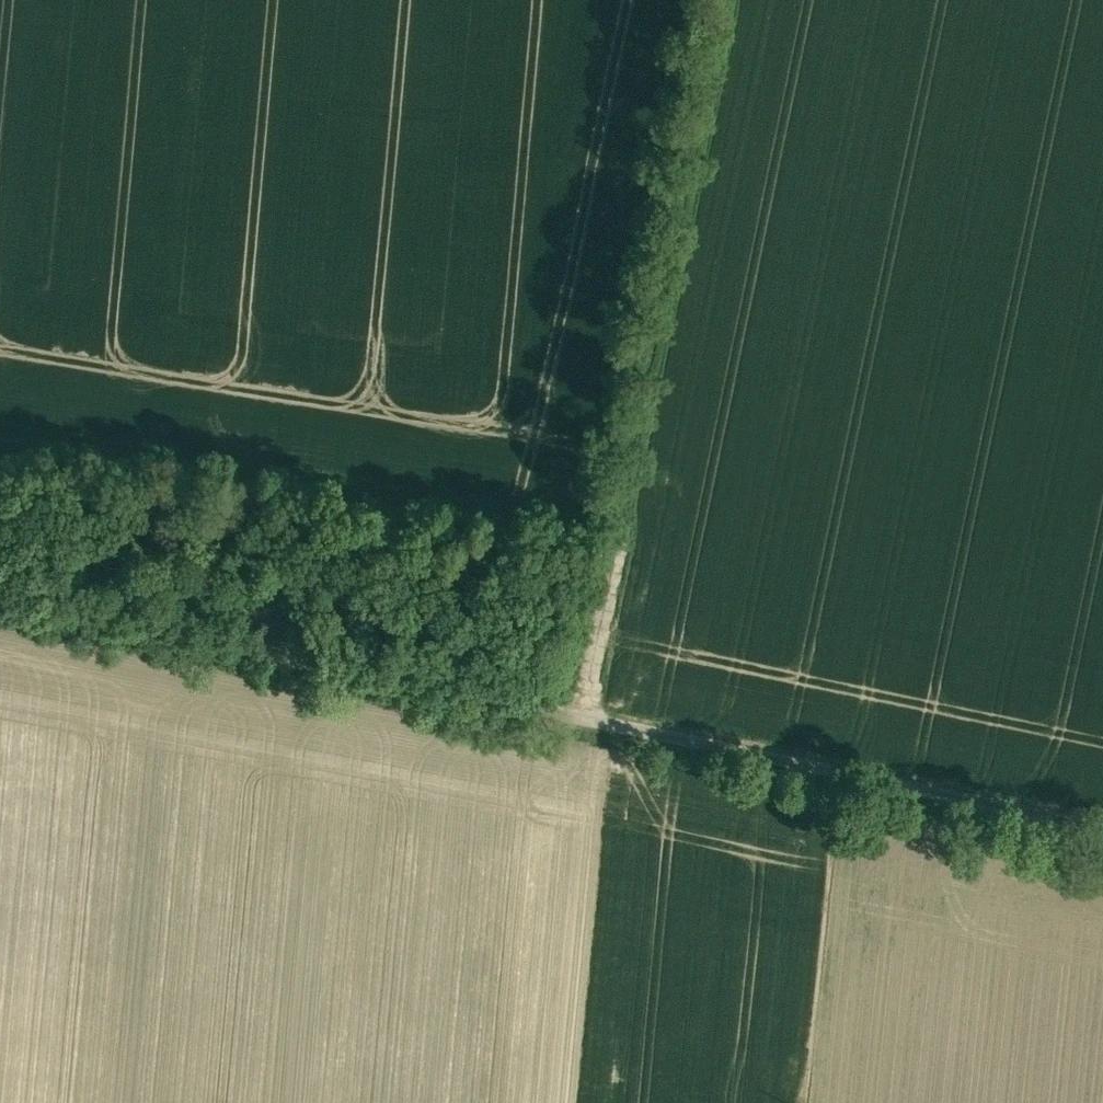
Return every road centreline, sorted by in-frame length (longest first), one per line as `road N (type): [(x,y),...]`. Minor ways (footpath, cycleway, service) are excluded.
road 1 (unclassified): [(0,608),(1102,828)]

